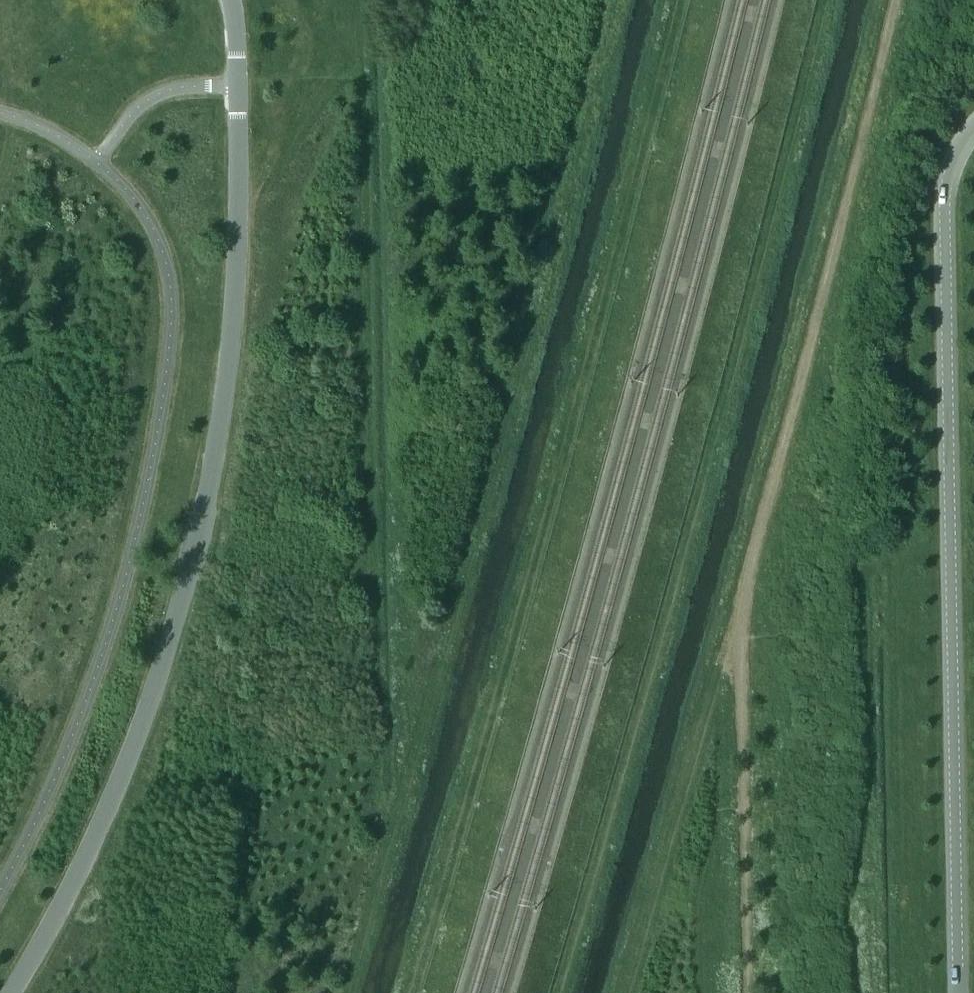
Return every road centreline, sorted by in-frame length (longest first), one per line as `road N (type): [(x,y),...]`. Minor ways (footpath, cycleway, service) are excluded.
road 1 (unclassified): [(8,992),(67,897),(153,691),(197,552),(229,383),(241,257),(232,0)]
road 2 (unclassified): [(973,126),(948,174),(945,216),(960,992)]

